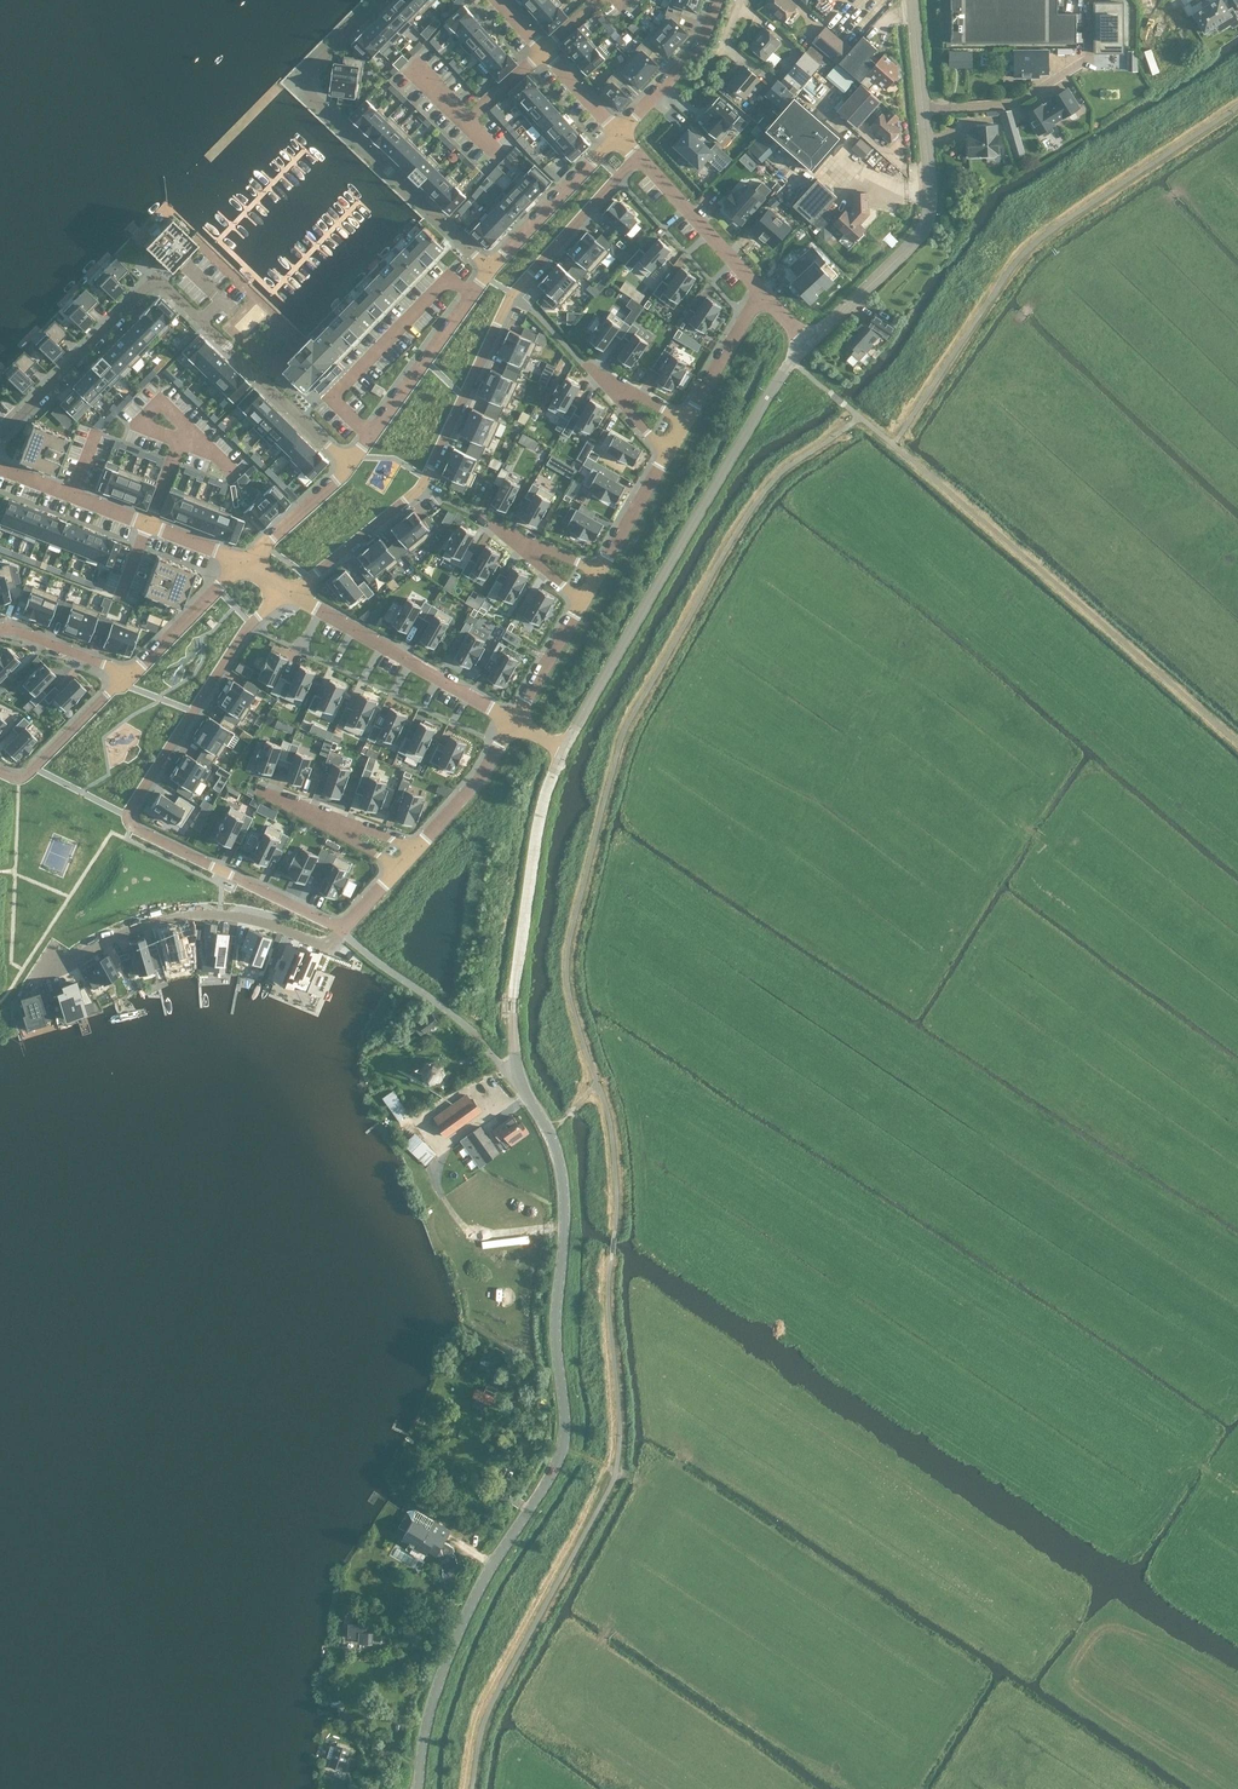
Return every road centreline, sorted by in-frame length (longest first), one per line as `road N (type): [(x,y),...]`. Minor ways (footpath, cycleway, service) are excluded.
road 1 (tertiary): [(418,1788),(429,1710),(452,1645),(564,1449),(553,1329),(566,1215),(560,1162),(511,1072),(514,1040)]
road 2 (residential): [(294,591),(417,490),(513,293),(638,155)]
road 3 (residential): [(294,591),(249,623),(127,814),(131,824),(344,928)]
road 4 (residential): [(0,438),(157,287),(351,465)]
road 5 (tertiary): [(565,747),(752,422),(811,342)]
road 6 (residential): [(380,0),(309,70),(307,89),(490,270)]
road 7 (residential): [(25,982),(123,935),(187,914),(267,924),(328,947),(344,928)]
road 8 (tertiary): [(811,342),(924,228),(925,112)]
road 9 (residential): [(246,563),(0,468)]
road 10 (residential): [(514,718),(294,591)]
road 11 (residential): [(351,465),(490,270)]
road 12 (residential): [(669,453),(586,364),(688,420)]
road 13 (tertiary): [(519,967),(541,816),(565,747)]
road 14 (residential): [(766,296),(638,155)]
road 15 (residential): [(490,270),(619,135)]
road 16 (track): [(719,1459),(691,1441),(666,1479),(650,1481),(564,1449)]
road 17 (residential): [(619,135),(498,0)]
road 18 (residential): [(925,112),(1015,103),(1087,61)]
road 19 (residential): [(720,0),(697,50),(619,135)]
road 20 (track): [(432,1171),(475,1236),(564,1226)]
road 21 (residential): [(125,678),(246,563)]
road 22 (residential): [(0,772),(19,779),(125,678)]
road 23 (track): [(604,1635),(617,1575),(651,1513),(650,1481)]
road 24 (residential): [(419,845),(480,778),(514,718)]
road 25 (residential): [(688,420),(766,296)]
road 26 (residential): [(246,563),(351,465)]
road 27 (residential): [(598,572),(669,453)]
road 28 (residential): [(514,718),(582,599)]
road 29 (residential): [(125,678),(0,629)]

